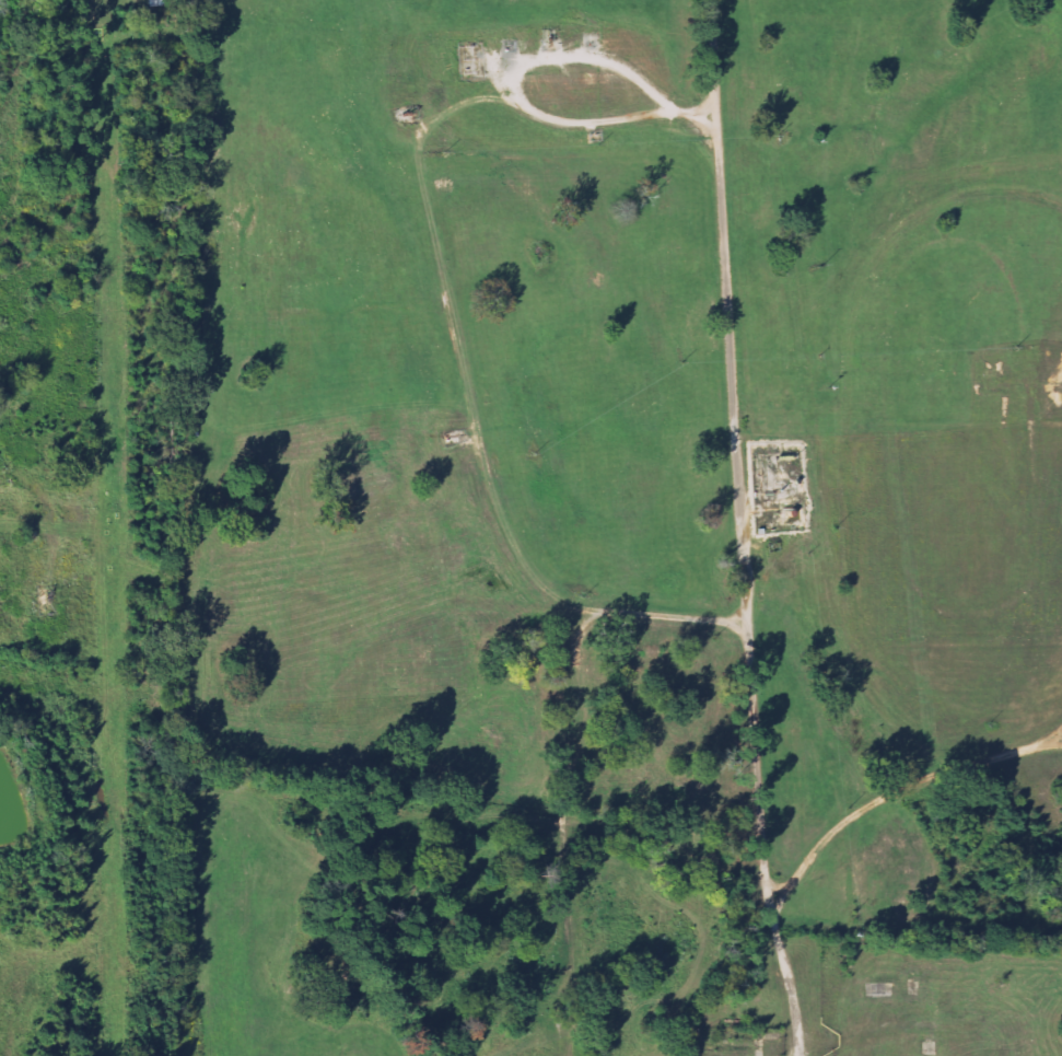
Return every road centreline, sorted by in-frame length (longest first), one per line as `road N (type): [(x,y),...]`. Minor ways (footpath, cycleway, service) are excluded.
road 1 (residential): [(798,1055),(766,881),(710,0)]

